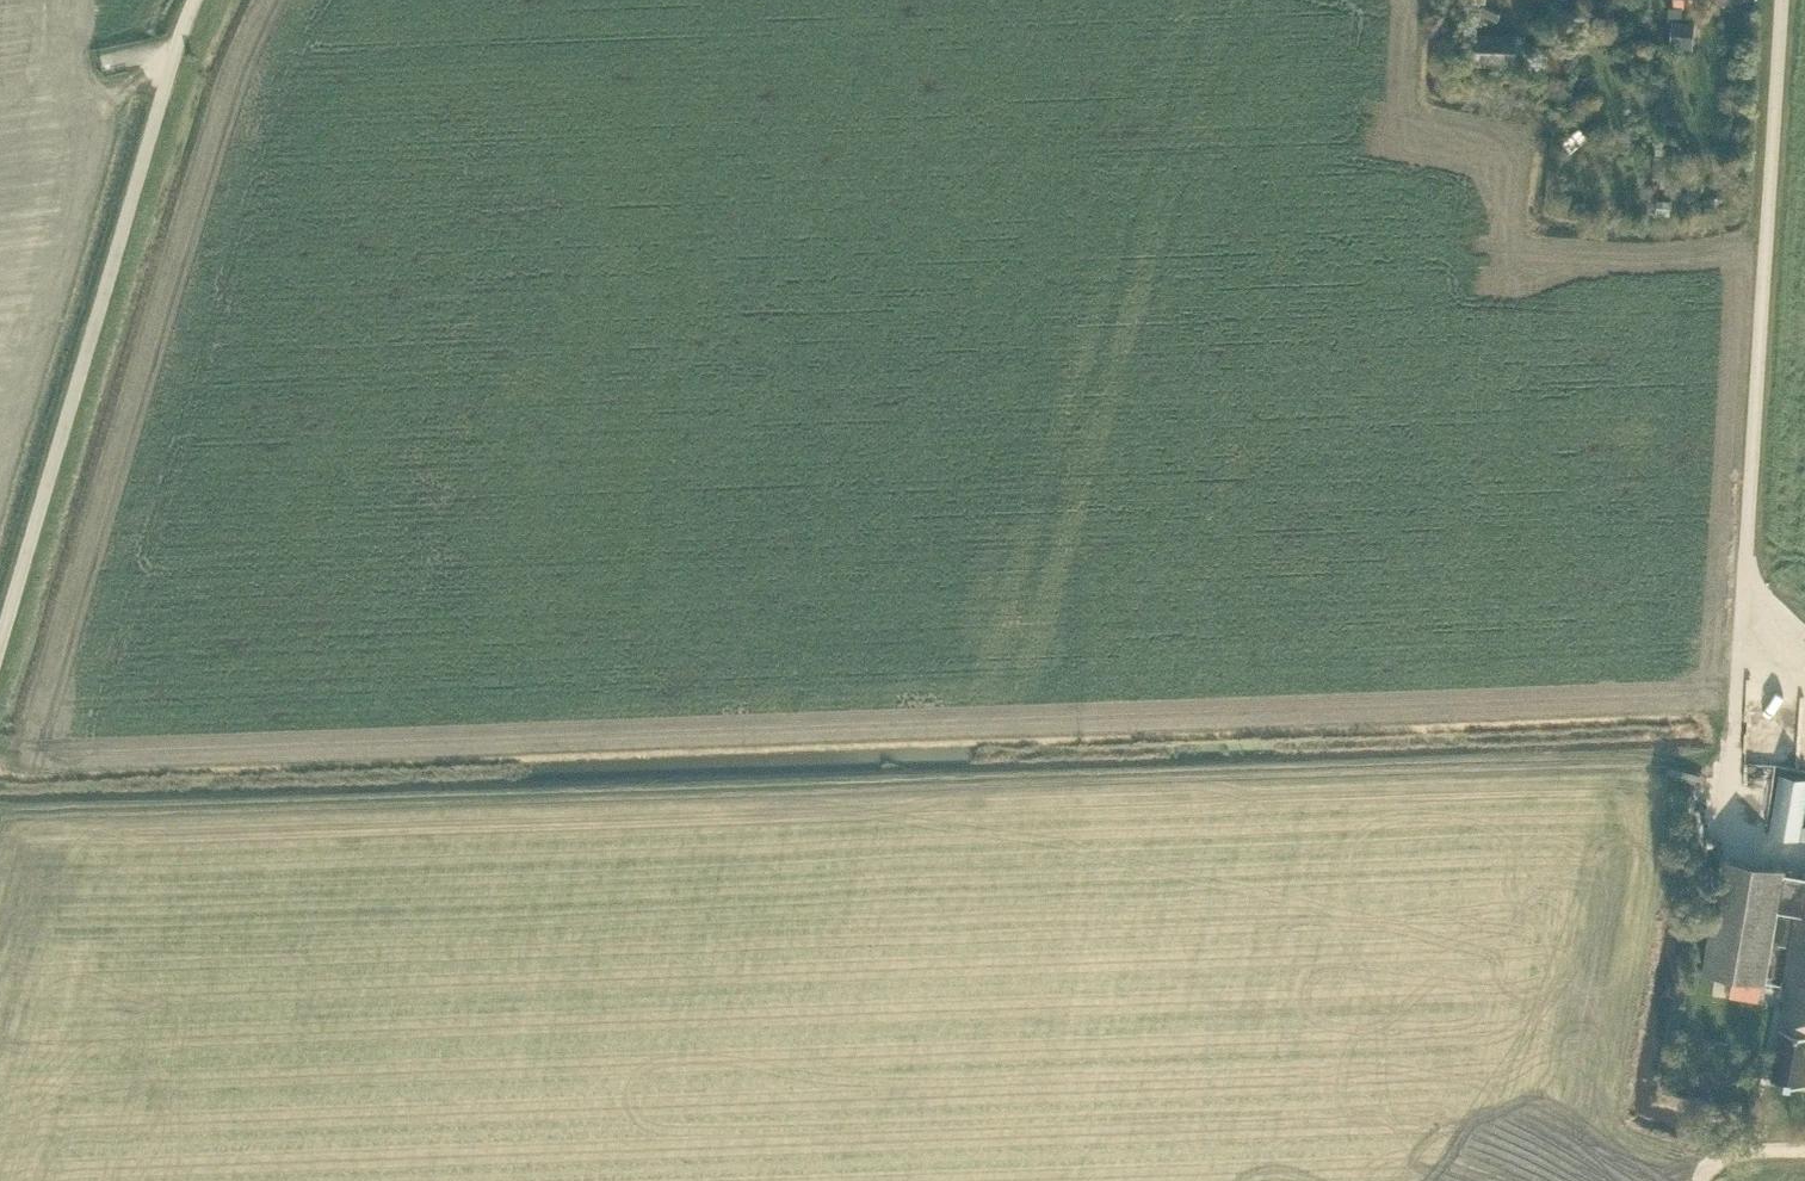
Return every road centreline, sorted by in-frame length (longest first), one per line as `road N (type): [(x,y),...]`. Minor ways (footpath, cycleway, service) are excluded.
road 1 (unclassified): [(0,639),(194,0)]

